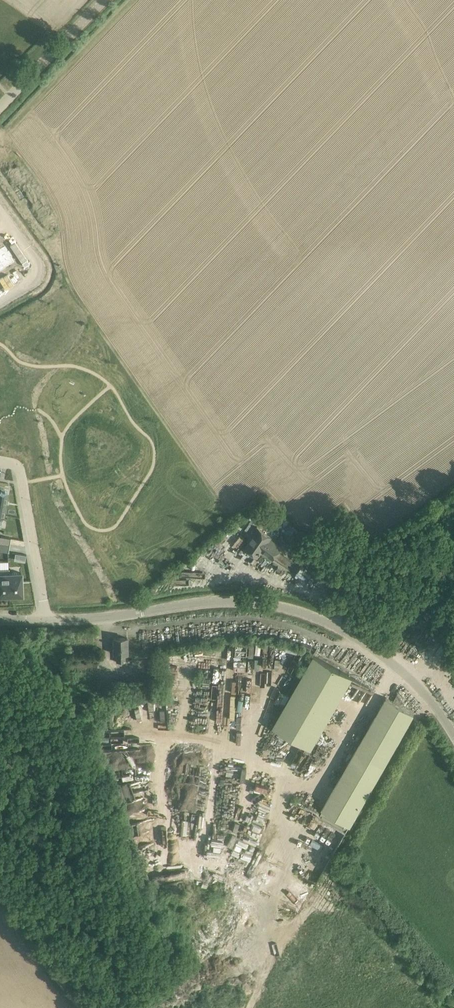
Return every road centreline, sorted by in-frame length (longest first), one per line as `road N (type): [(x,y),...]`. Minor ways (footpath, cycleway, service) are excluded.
road 1 (tertiary): [(453,735),(423,693),(360,639),(273,605),(229,601),(48,620)]
road 2 (residential): [(0,461),(20,464),(48,620)]
road 3 (unclassified): [(0,110),(106,0)]
road 4 (track): [(0,893),(81,1007)]
road 5 (residential): [(0,210),(41,273),(0,303)]

